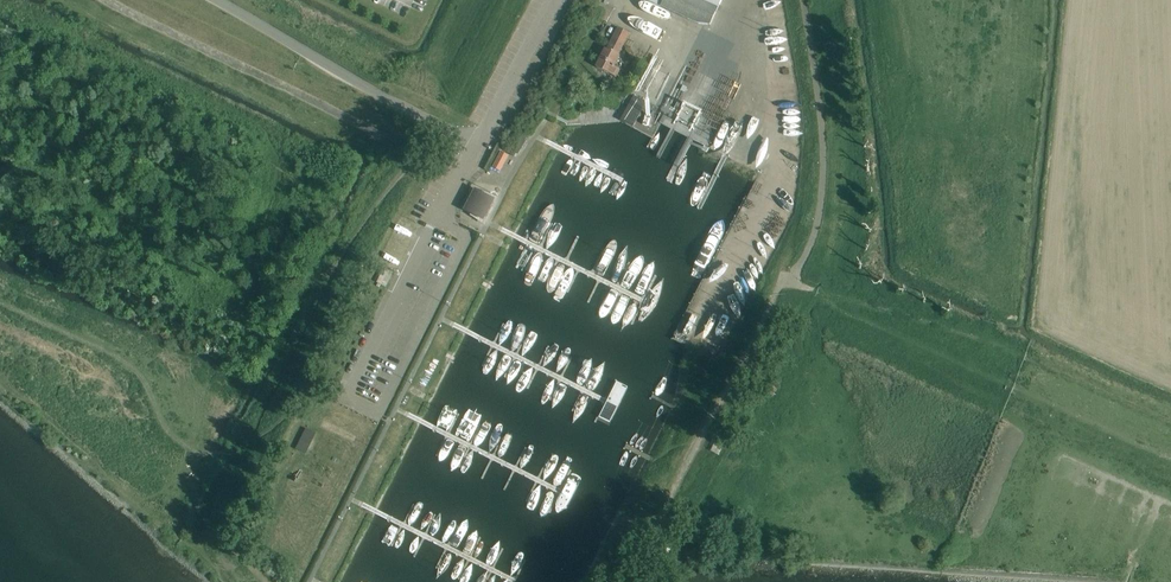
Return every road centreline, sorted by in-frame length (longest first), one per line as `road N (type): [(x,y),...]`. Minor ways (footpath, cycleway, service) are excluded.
road 1 (residential): [(216,0),(475,145)]
road 2 (unclassified): [(475,145),(553,0)]

